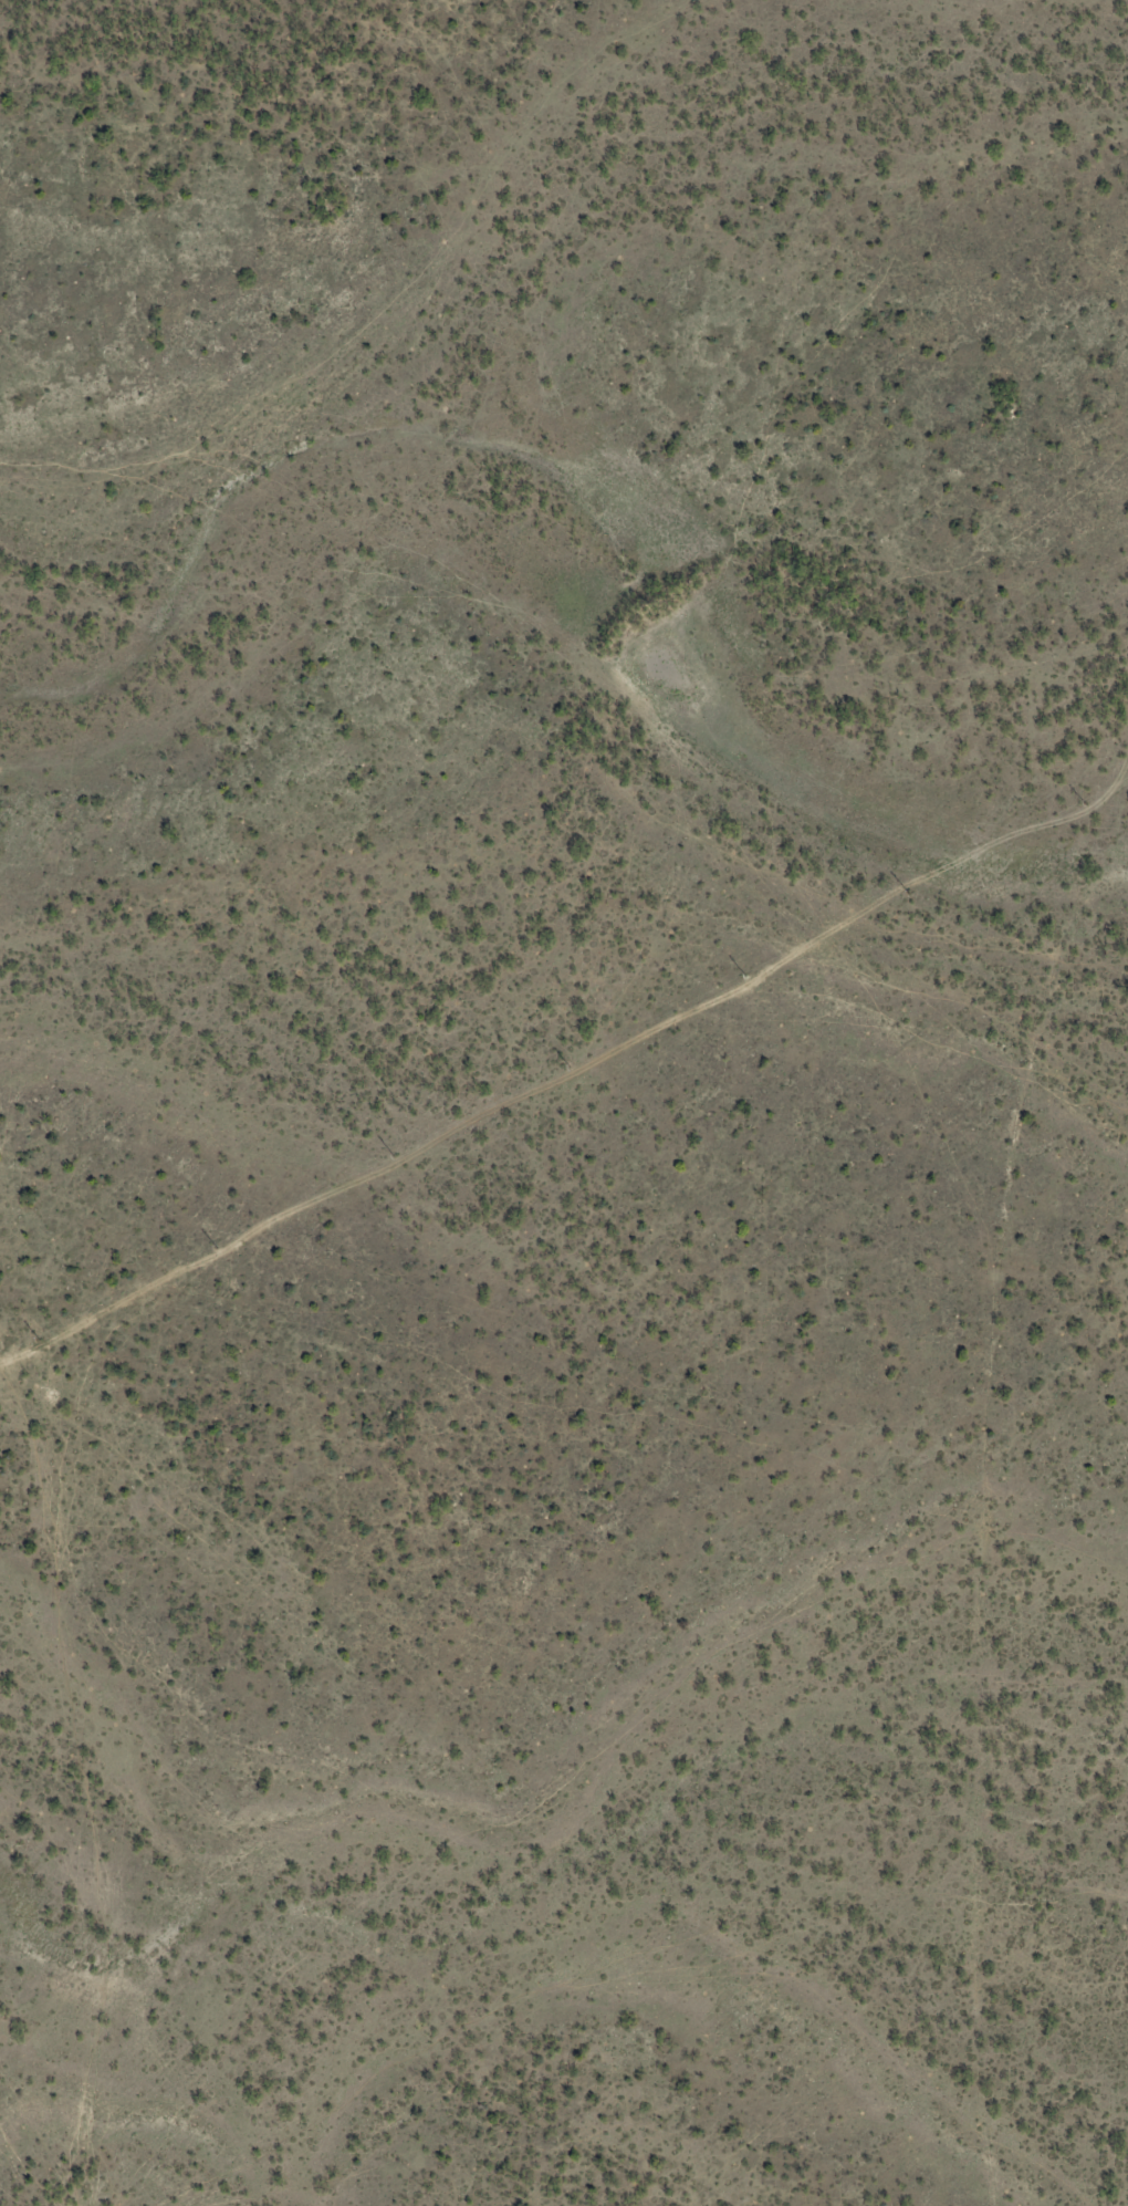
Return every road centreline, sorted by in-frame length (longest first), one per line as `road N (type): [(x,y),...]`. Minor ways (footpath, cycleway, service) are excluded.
road 1 (residential): [(1127,442),(1101,498),(1063,631),(964,1207),(926,1622),(953,2132),(966,2205)]

